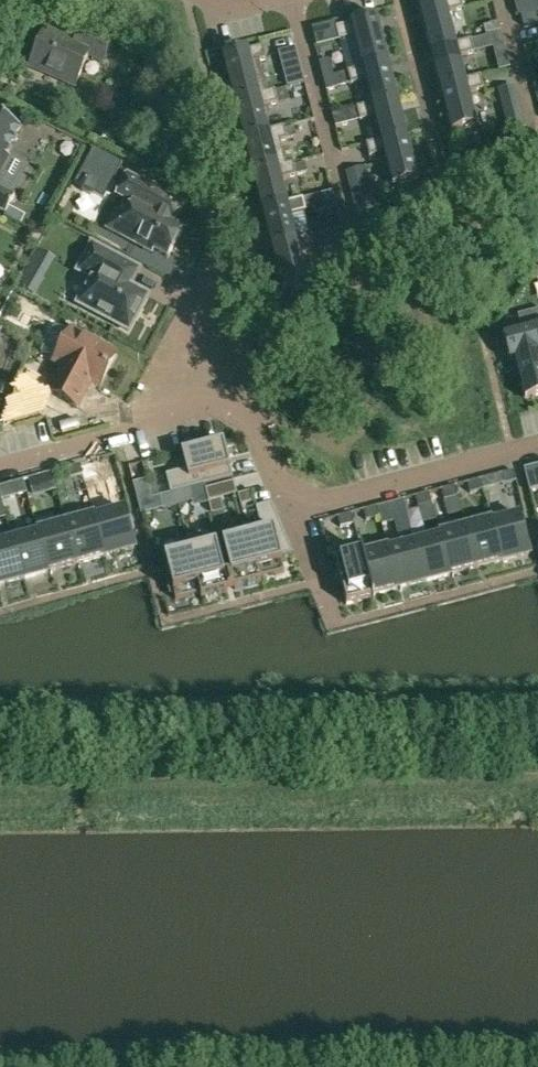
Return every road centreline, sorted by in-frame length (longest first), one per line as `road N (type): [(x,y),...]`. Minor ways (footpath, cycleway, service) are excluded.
road 1 (residential): [(293,0),(365,272)]
road 2 (residential): [(287,520),(537,451)]
road 3 (residential): [(0,470),(238,403)]
road 4 (residential): [(504,0),(536,129)]
road 5 (residential): [(238,403),(287,520)]

